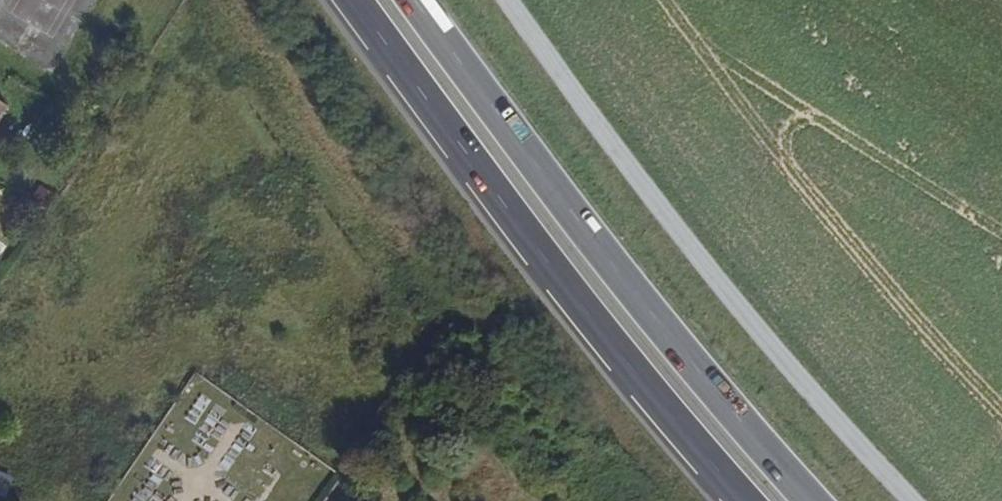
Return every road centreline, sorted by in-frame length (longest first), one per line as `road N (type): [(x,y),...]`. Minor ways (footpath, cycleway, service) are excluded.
road 1 (unclassified): [(510,0),(651,195),(914,500)]
road 2 (trunk): [(812,500),(654,316),(416,0)]
road 3 (trunk): [(356,0),(639,378),(744,500)]

